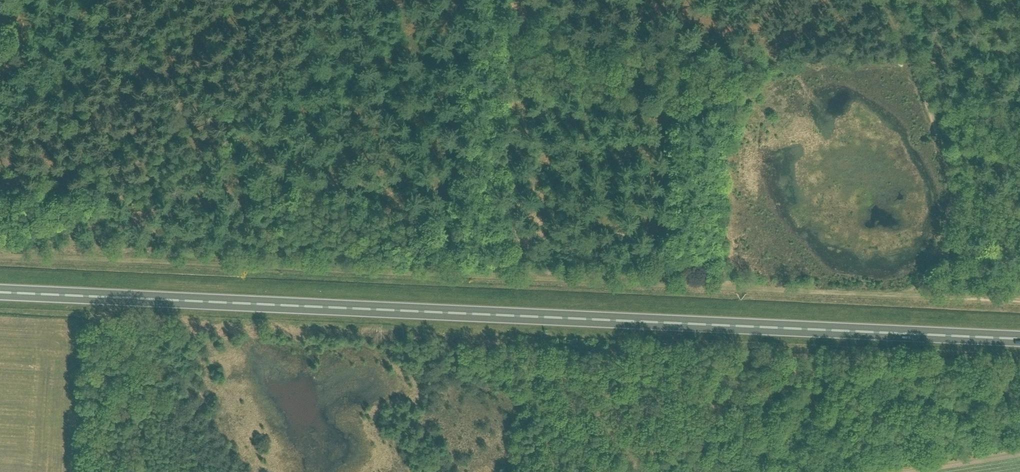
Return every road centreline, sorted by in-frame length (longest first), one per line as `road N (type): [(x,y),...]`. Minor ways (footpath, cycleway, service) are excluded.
road 1 (trunk): [(1019,339),(0,292)]
road 2 (track): [(920,293),(0,253)]
road 3 (track): [(920,293),(952,209),(933,115)]
road 4 (track): [(933,115),(882,0)]

